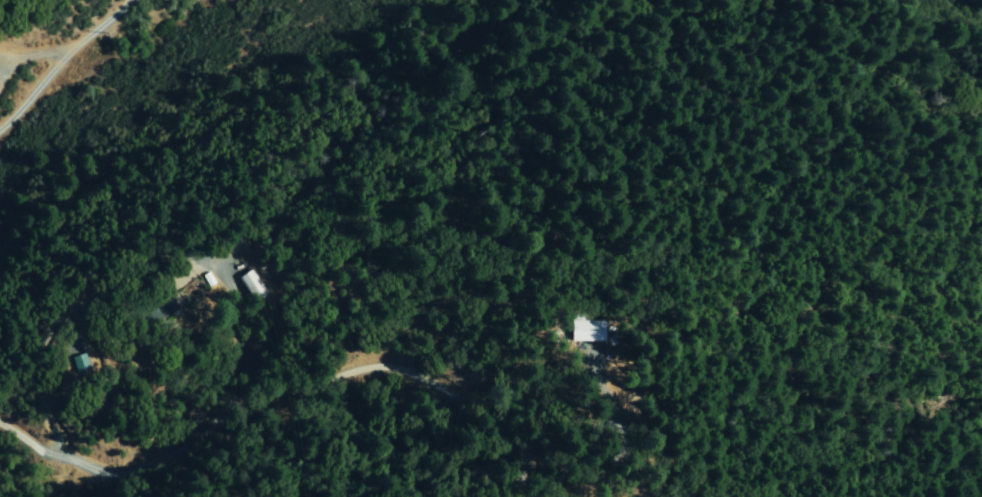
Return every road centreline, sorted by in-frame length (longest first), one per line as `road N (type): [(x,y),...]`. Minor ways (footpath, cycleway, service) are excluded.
road 1 (residential): [(0,131),(61,58),(131,0)]

